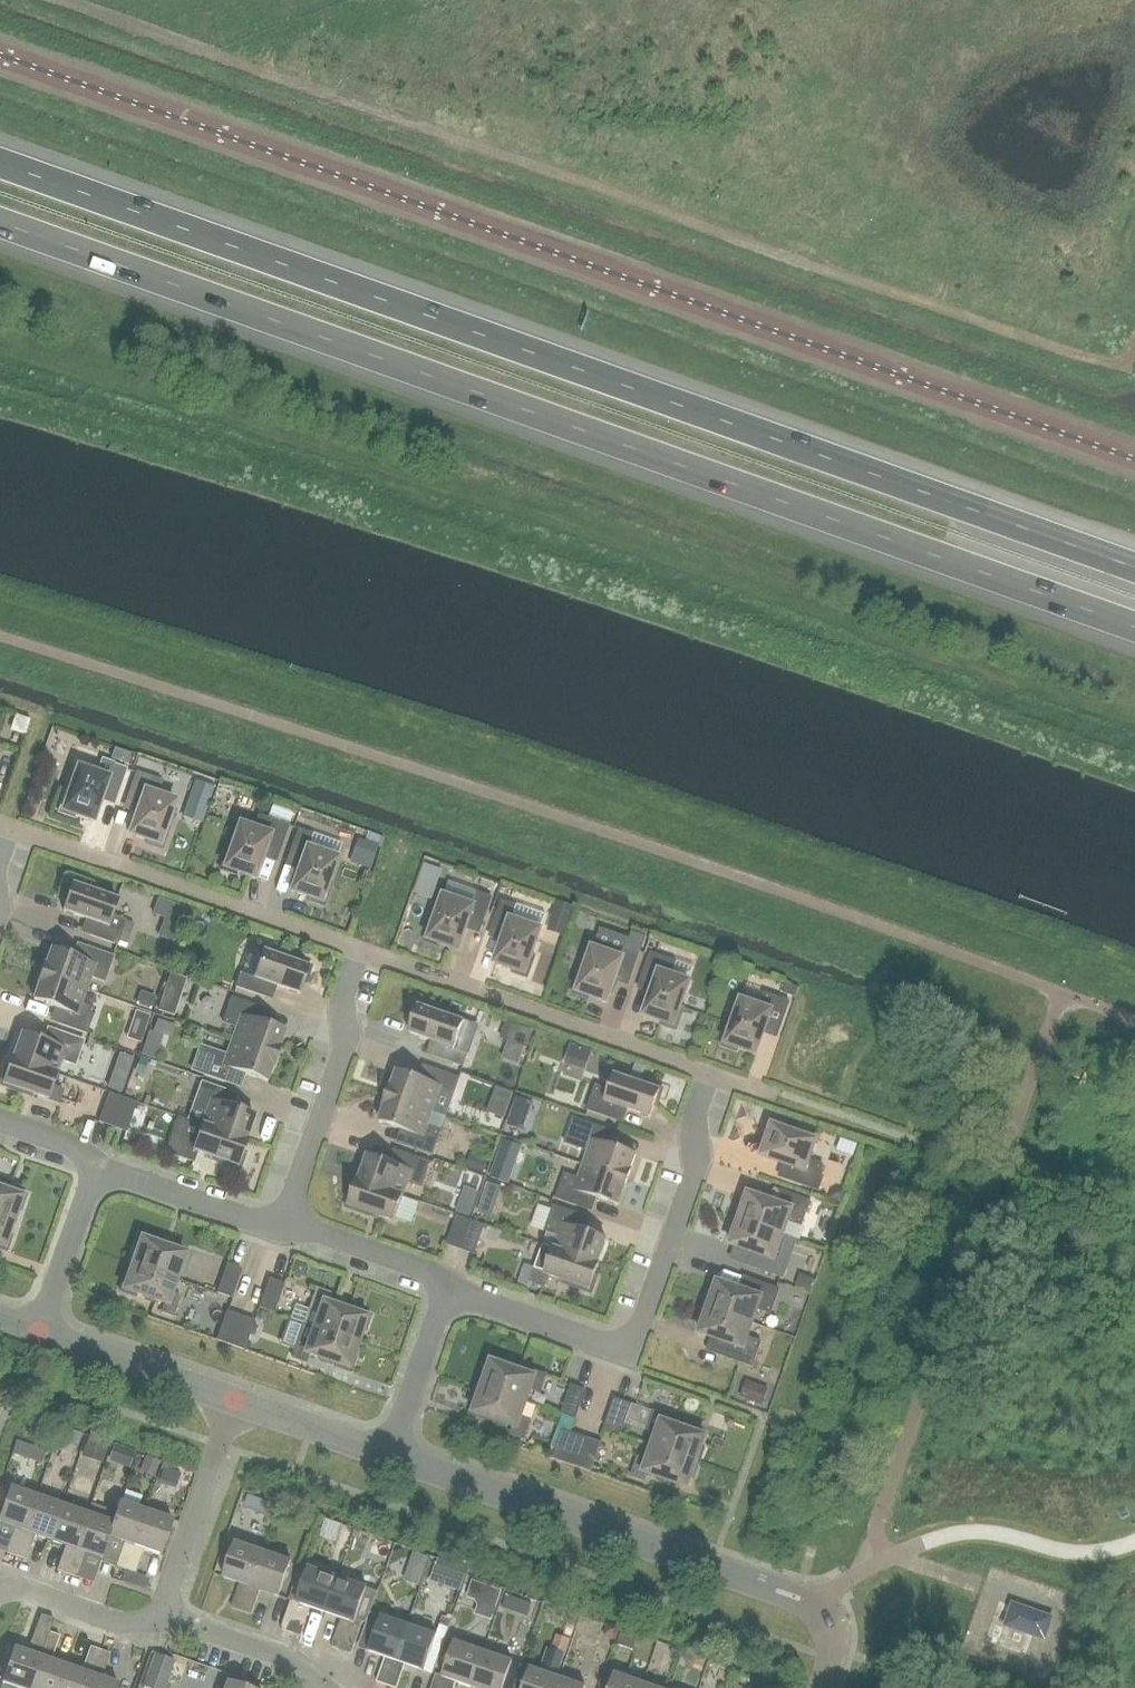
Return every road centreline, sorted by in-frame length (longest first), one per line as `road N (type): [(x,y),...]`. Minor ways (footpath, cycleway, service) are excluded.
road 1 (motorway): [(1134,568),(0,164)]
road 2 (motorway): [(0,225),(1134,629)]
road 3 (residential): [(1134,458),(0,55)]
road 4 (unclassified): [(442,1294),(627,1357),(692,1167),(691,1118),(706,1073)]
road 5 (unclassified): [(388,1457),(819,1613)]
road 6 (unclassified): [(358,951),(4,828)]
road 7 (unclassified): [(706,1073),(358,951)]
road 8 (unclassified): [(278,1233),(336,1072),(343,993),(358,951)]
road 9 (unclassified): [(158,1614),(229,1402)]
road 10 (unclassified): [(37,1334),(229,1402)]
road 11 (unclassified): [(96,1167),(278,1233)]
road 12 (unclassified): [(278,1233),(297,1229),(362,1250),(429,1276),(442,1294)]
road 13 (unclassified): [(319,1687),(261,1650),(158,1614)]
road 14 (unclassified): [(37,1334),(96,1167)]
road 15 (unclassified): [(388,1457),(442,1294)]
road 16 (unclassified): [(229,1402),(388,1457)]
road 17 (unclassified): [(0,1590),(108,1624),(135,1626),(158,1614)]

